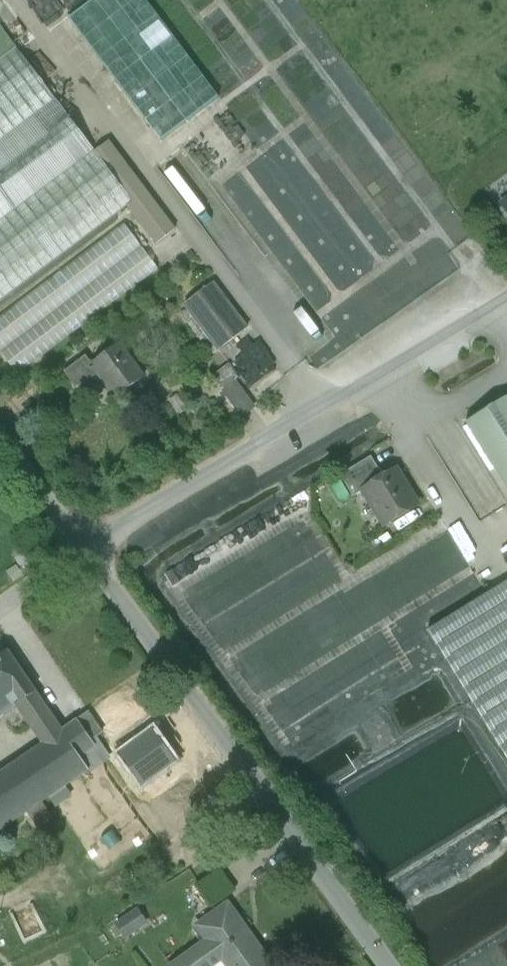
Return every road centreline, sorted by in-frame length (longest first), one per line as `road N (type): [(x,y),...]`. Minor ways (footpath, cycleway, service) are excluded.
road 1 (unclassified): [(88,548),(290,839),(402,965)]
road 2 (unclassified): [(506,271),(88,548)]
road 3 (unclassified): [(0,429),(88,548)]

